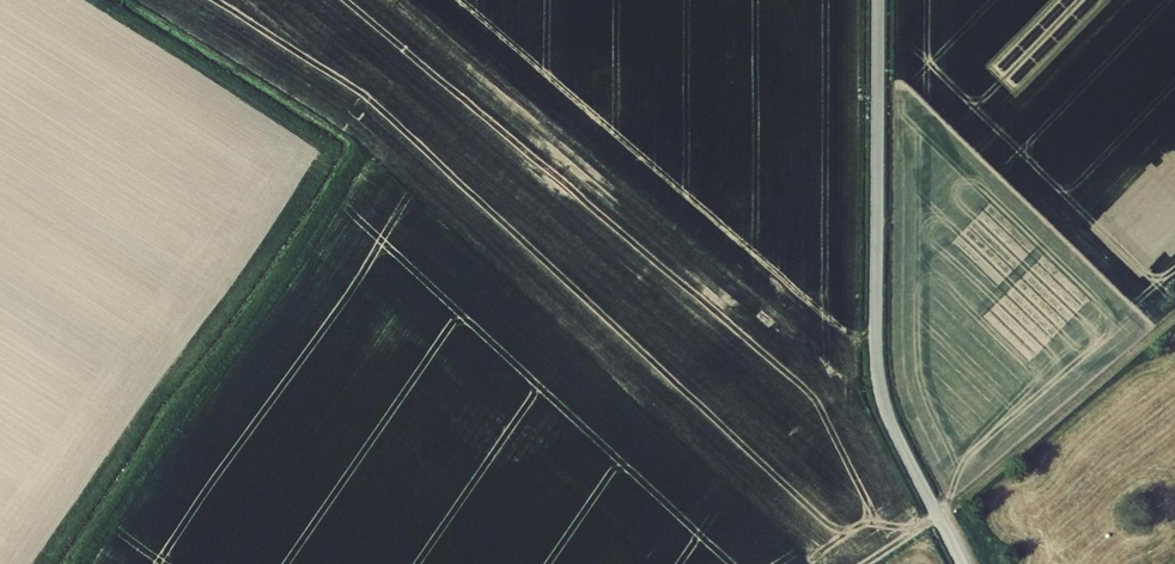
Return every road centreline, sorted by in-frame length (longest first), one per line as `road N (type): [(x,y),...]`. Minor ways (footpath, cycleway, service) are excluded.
road 1 (unclassified): [(881,0),(879,376),(890,420),(964,563)]

